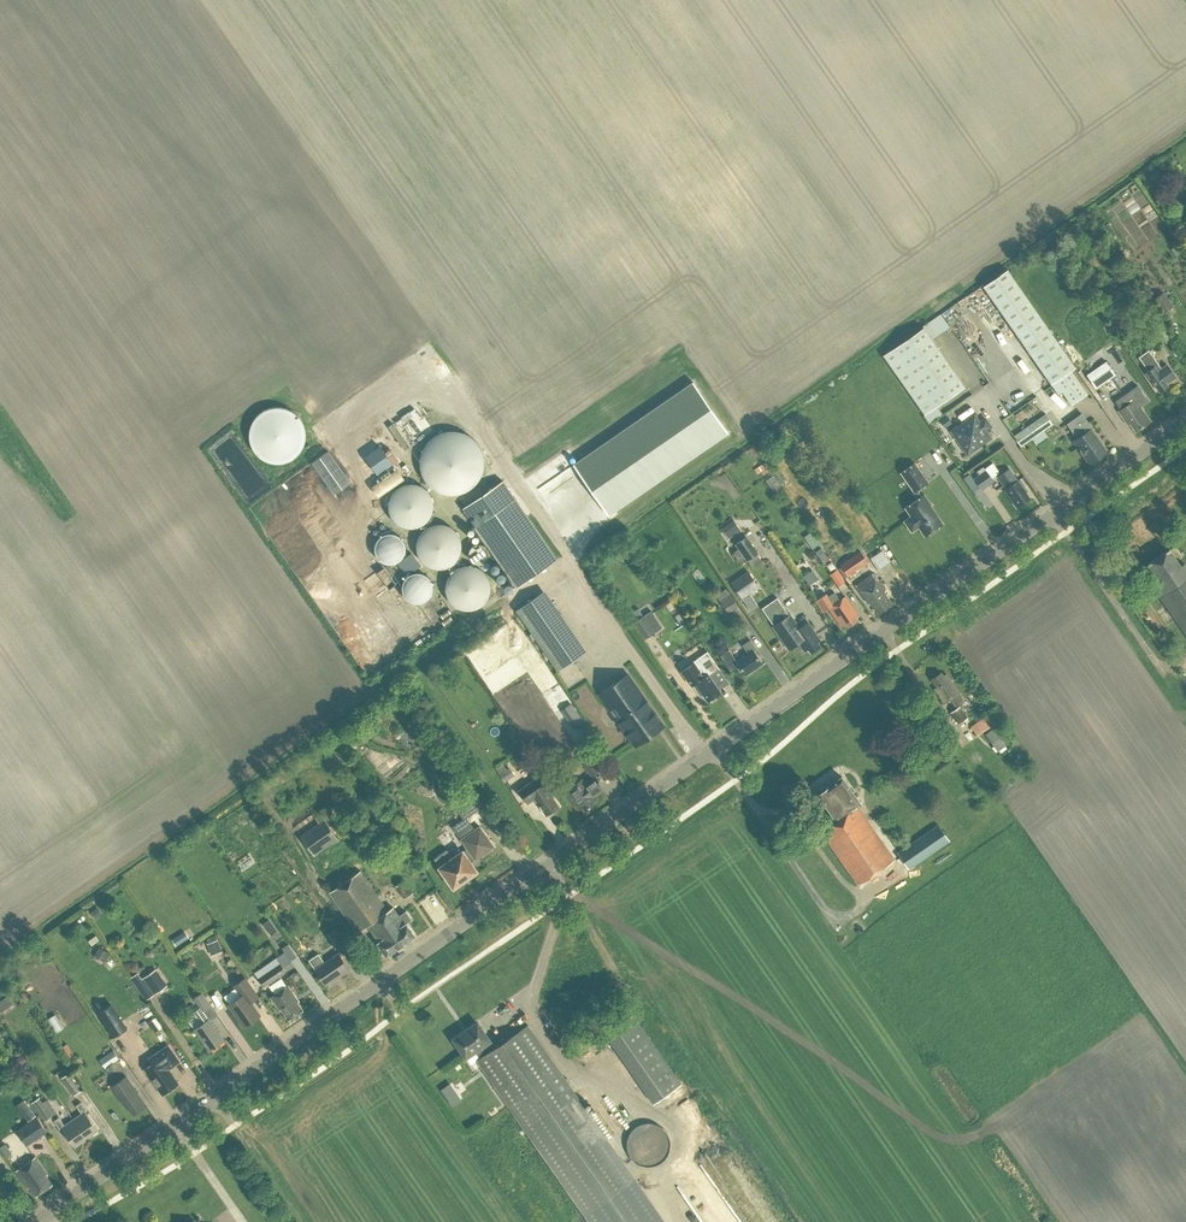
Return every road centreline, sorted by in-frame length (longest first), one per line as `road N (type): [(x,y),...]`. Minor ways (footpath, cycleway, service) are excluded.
road 1 (tertiary): [(35,1221),(1185,419)]

